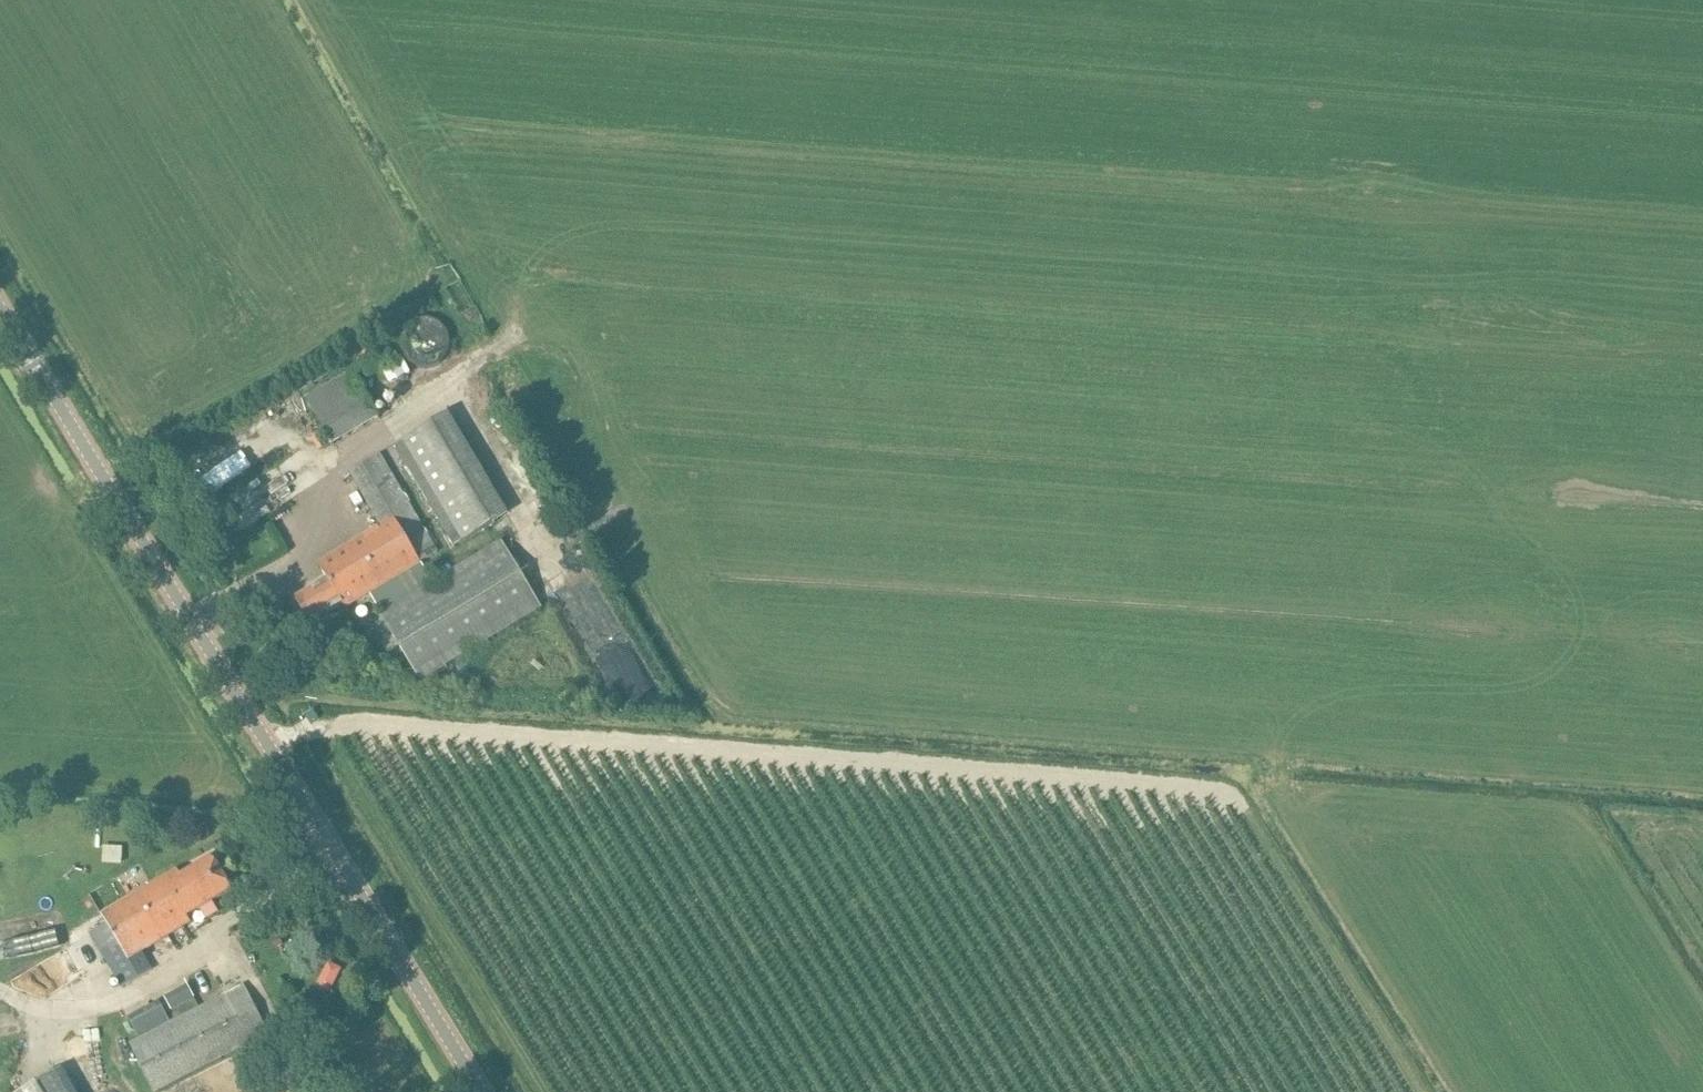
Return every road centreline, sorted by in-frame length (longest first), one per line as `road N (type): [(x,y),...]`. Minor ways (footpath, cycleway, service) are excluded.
road 1 (unclassified): [(491,1091),(0,296)]

